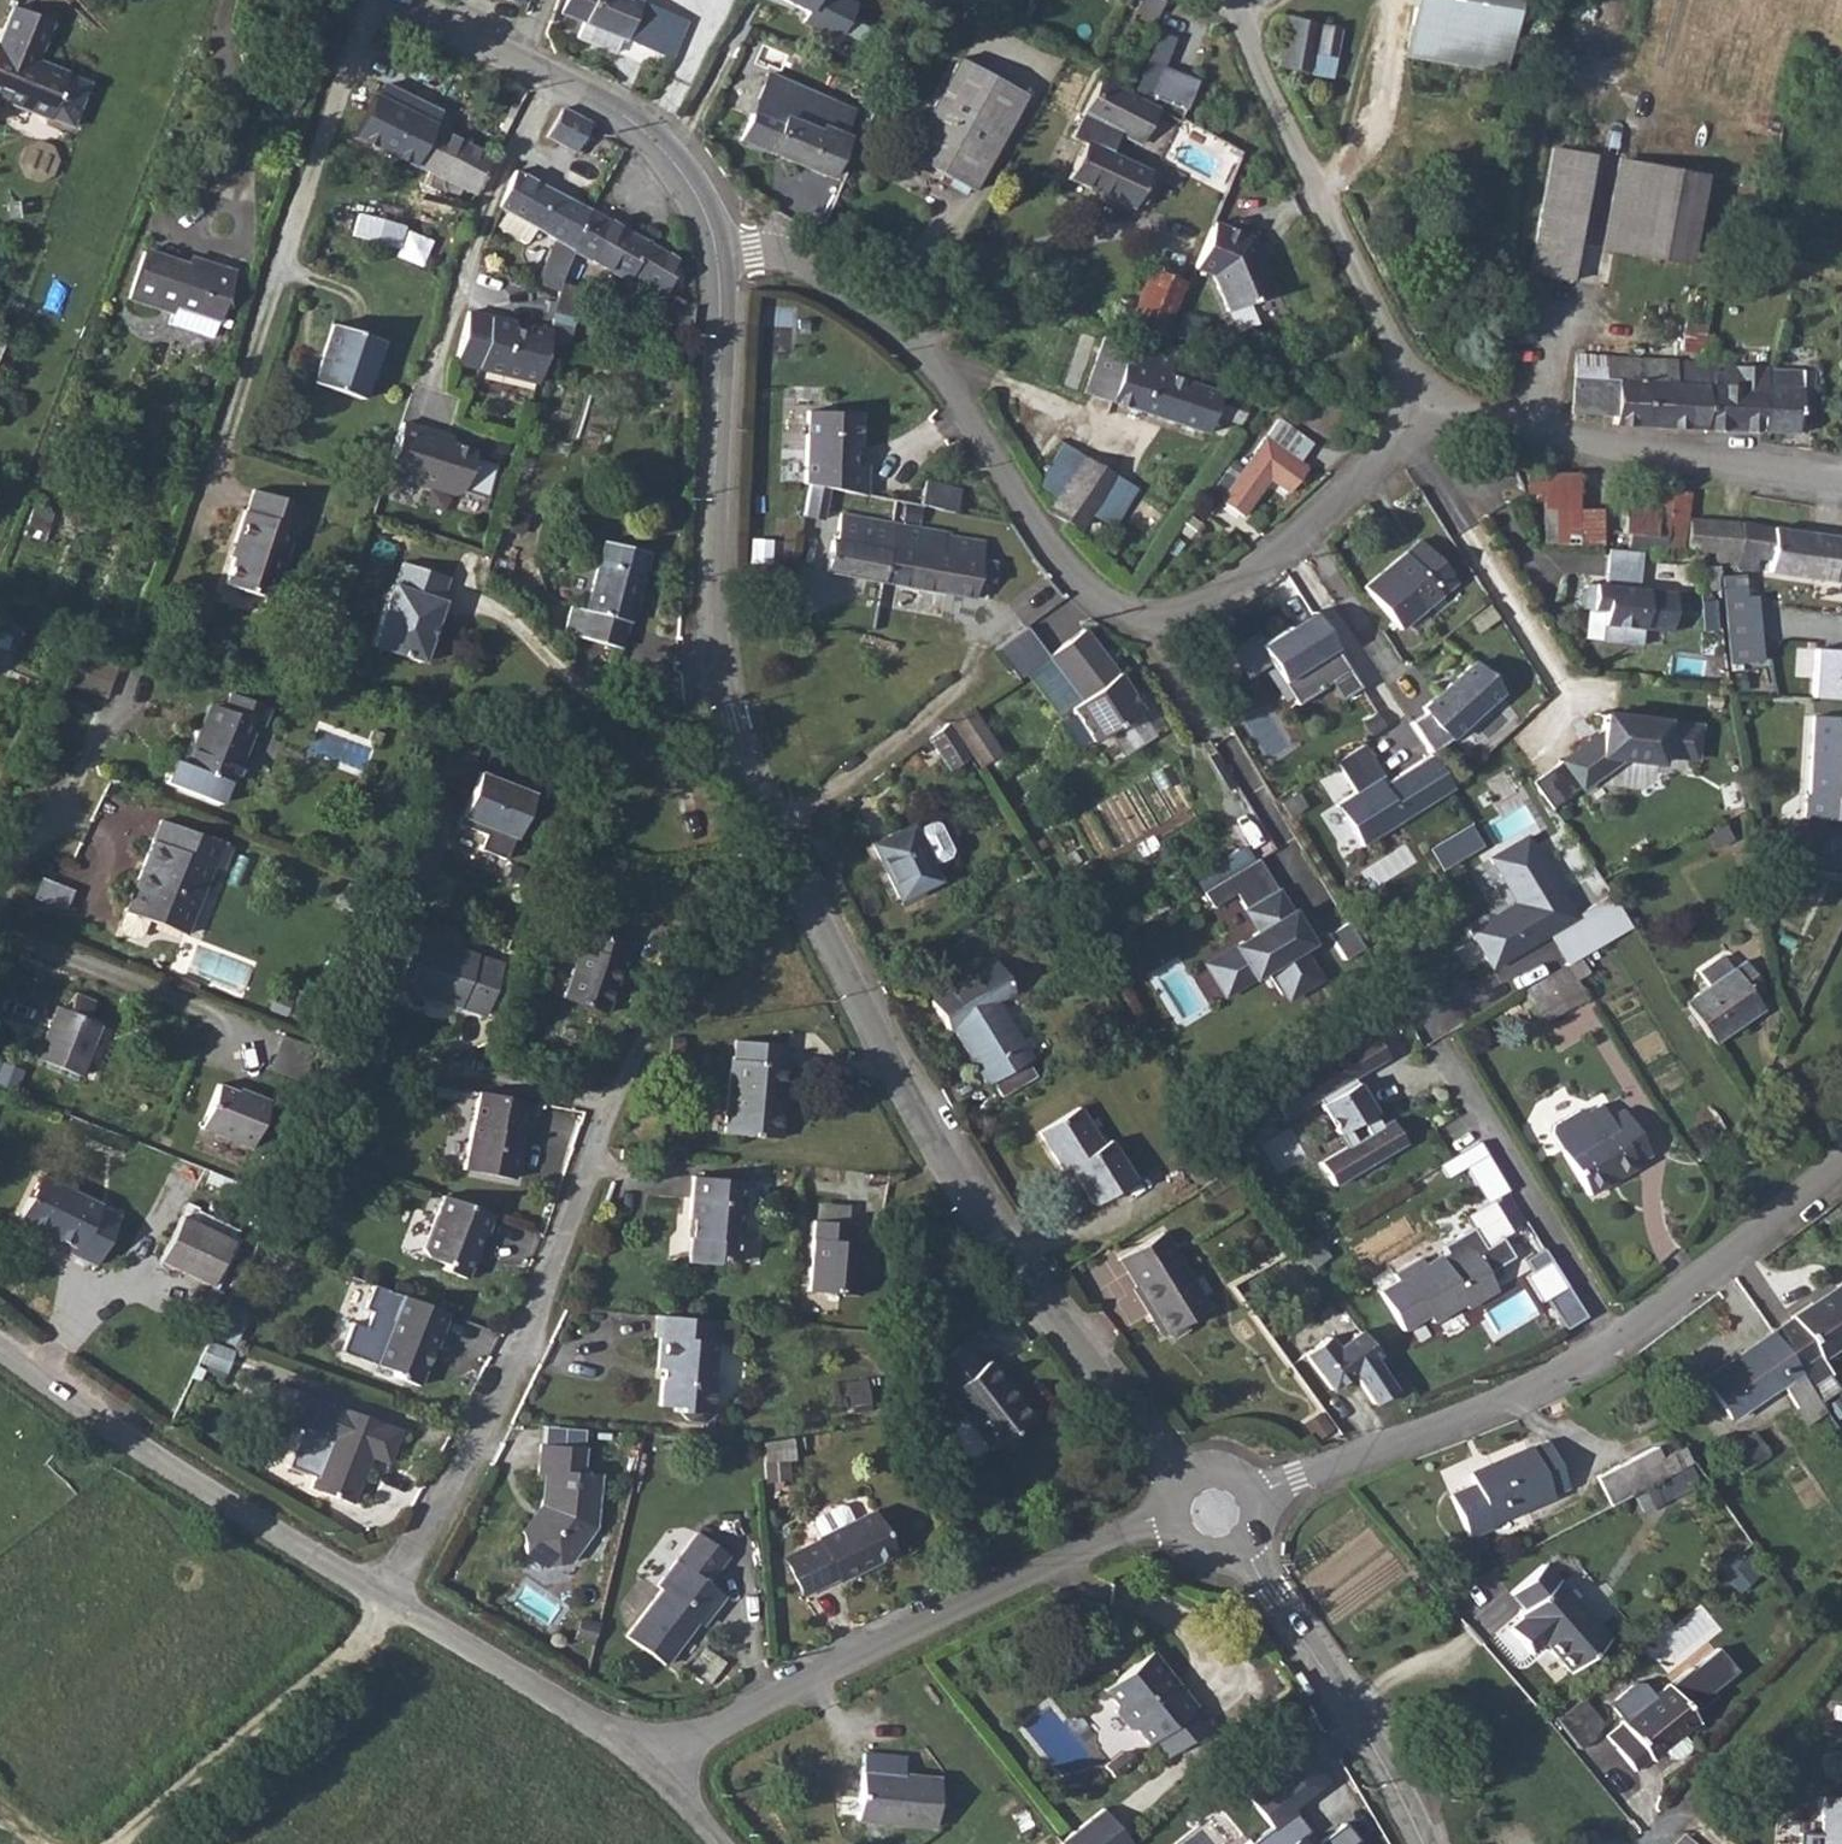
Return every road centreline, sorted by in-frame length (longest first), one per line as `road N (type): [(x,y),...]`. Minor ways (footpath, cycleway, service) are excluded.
road 1 (residential): [(1430,419),(1401,434),(1232,585),(1179,610),(1134,612),(1068,570),(941,370),(904,331),(804,260),(756,246),(715,249)]
road 2 (residential): [(390,1593),(558,1279),(612,1110),(656,1021),(793,873)]
road 3 (tertiary): [(1184,1483),(995,1244),(793,873)]
road 4 (residential): [(1253,1498),(1542,1380),(1617,1337),(1841,1161)]
road 5 (tertiary): [(793,873),(738,749),(716,669),(715,249)]
road 6 (residential): [(653,1760),(1172,1513)]
road 7 (residential): [(1233,0),(1430,419)]
road 8 (residential): [(390,1593),(0,1345)]
road 9 (residential): [(379,0),(227,423)]
road 10 (tertiary): [(715,249),(690,187),(625,118),(399,0)]
road 11 (residential): [(1841,480),(1469,416),(1430,419)]
road 12 (track): [(109,1843),(403,1601)]
road 13 (tertiary): [(1421,1843),(1349,1708),(1236,1546)]
road 14 (residential): [(653,1760),(390,1593)]
road 15 (track): [(972,628),(979,672),(970,685),(927,710),(776,838)]
road 16 (track): [(1841,1616),(1649,1843)]

